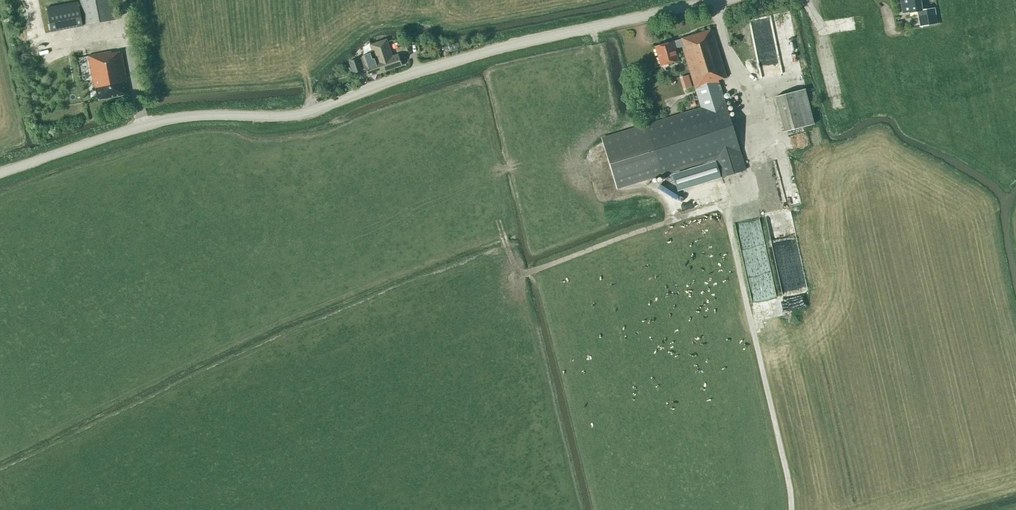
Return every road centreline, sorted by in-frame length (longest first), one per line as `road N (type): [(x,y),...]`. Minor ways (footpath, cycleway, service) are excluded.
road 1 (tertiary): [(0,173),(163,120),(300,113),(494,49),(722,0)]
road 2 (track): [(726,201),(790,509)]

